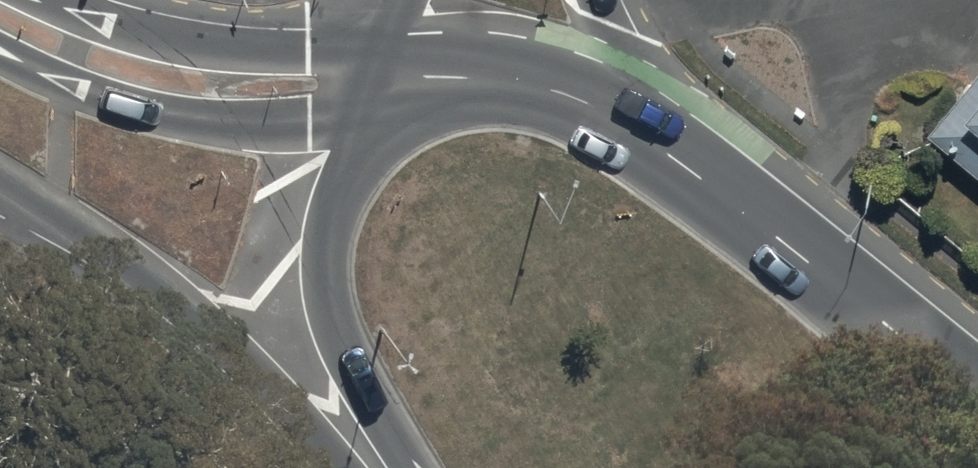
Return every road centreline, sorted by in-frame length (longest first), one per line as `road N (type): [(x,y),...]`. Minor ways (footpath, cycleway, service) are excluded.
road 1 (secondary): [(341,467),(270,384),(164,294),(0,193)]
road 2 (secondary): [(636,125),(977,393)]
road 3 (secondary): [(407,467),(340,345),(321,272),(331,202),(395,76)]
road 4 (secondary): [(0,16),(108,63),(170,80),(310,88),(395,76)]
road 5 (secondary): [(395,76),(522,83),(579,97),(636,125)]
road 6 (tertiary): [(599,0),(636,125)]

